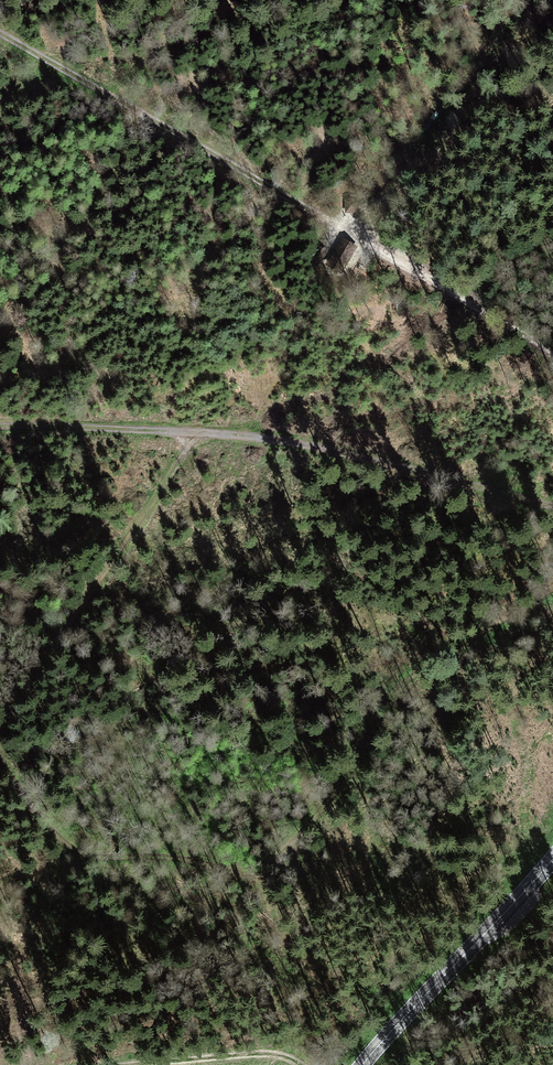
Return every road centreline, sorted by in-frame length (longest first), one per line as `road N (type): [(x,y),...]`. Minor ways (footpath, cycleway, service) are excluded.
road 1 (track): [(552,353),(0,32)]
road 2 (track): [(552,505),(290,441),(159,429),(0,426)]
road 3 (track): [(353,237),(532,0)]
road 4 (secondary): [(362,1064),(552,859)]
road 5 (track): [(130,1064),(266,1054),(301,1064)]

